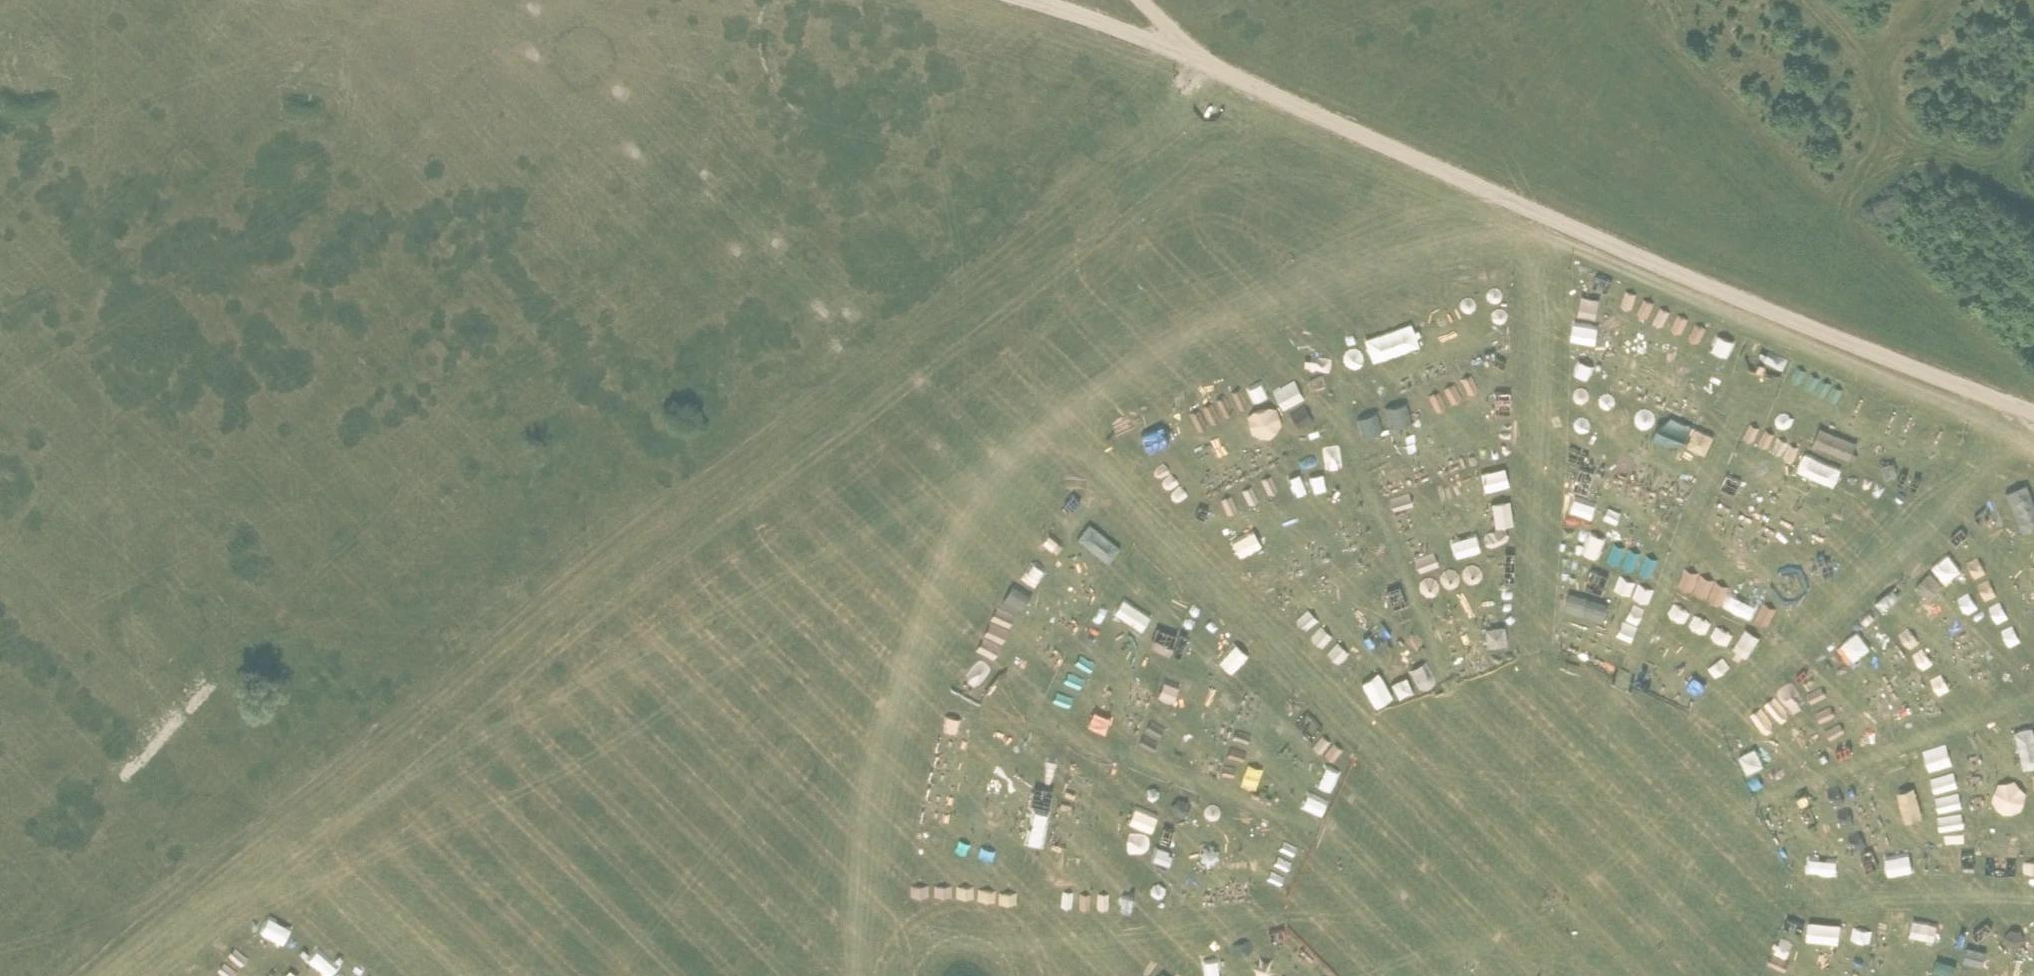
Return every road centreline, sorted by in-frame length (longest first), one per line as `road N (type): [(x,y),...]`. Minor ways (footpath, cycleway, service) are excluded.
road 1 (track): [(2033,414),(1963,391),(1033,0)]

